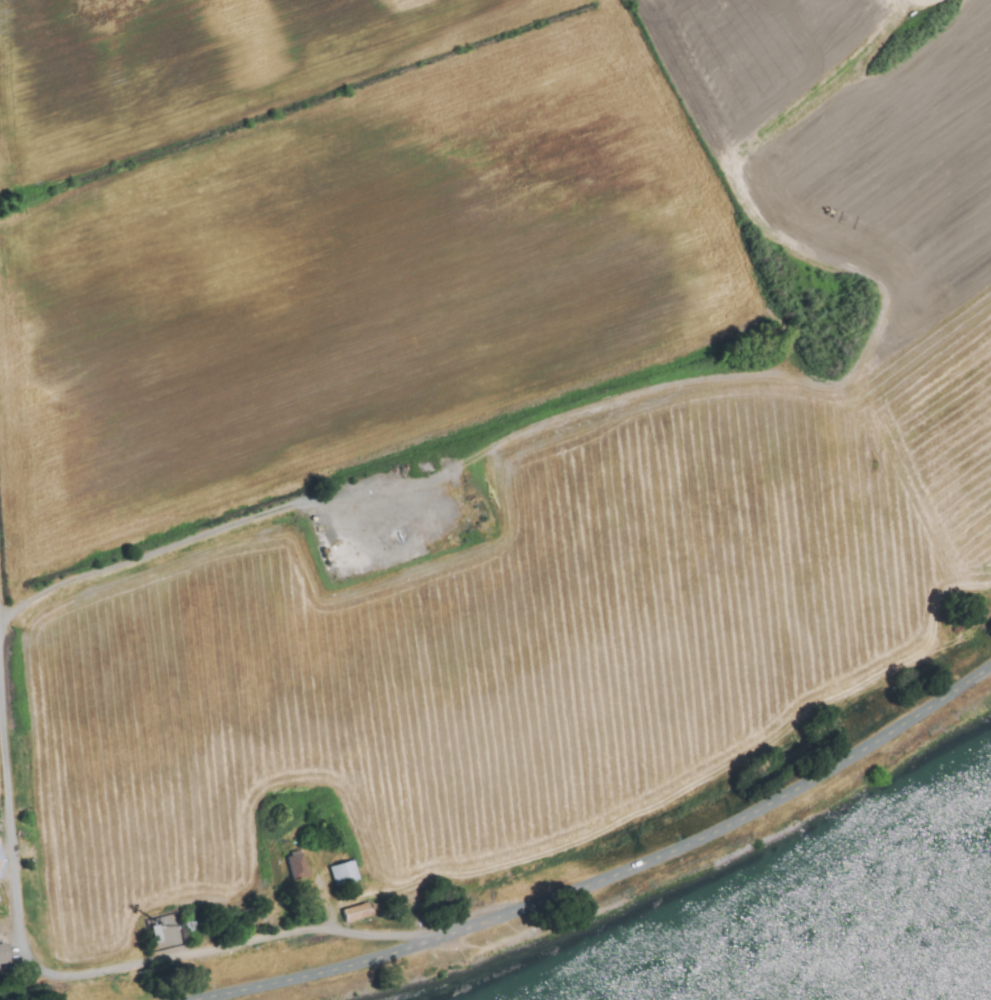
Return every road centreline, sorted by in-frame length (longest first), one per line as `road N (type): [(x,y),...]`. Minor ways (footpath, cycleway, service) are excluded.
road 1 (tertiary): [(990,666),(833,771),(631,870),(395,954),(199,999)]
road 2 (track): [(433,940),(313,931),(66,981),(29,971),(15,946),(0,722)]
road 3 (track): [(0,614),(305,500)]

